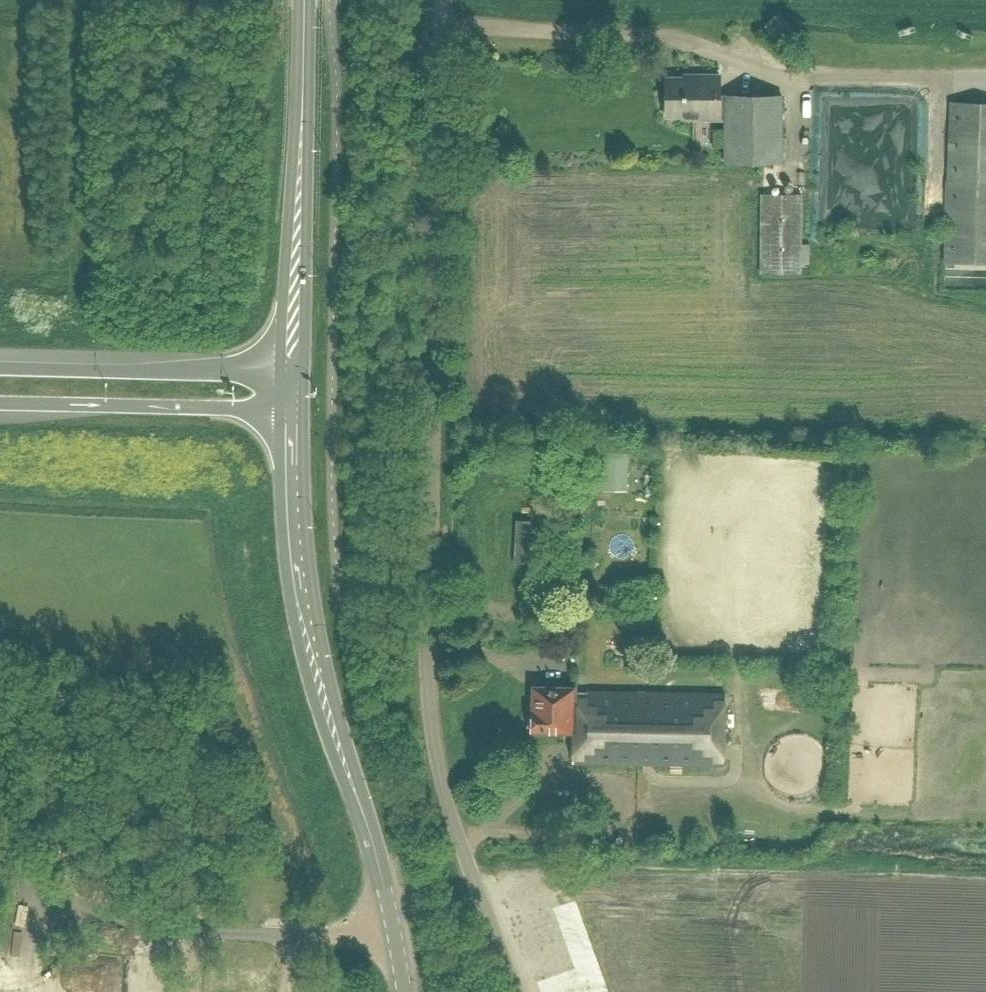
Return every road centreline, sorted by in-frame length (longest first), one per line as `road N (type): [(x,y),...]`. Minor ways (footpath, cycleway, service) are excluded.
road 1 (unclassified): [(514,991),(433,735),(437,0)]
road 2 (tertiary): [(404,991),(371,833),(308,622),(296,551),(292,408)]
road 3 (tertiary): [(292,373),(303,0)]
road 4 (motorway): [(292,373),(0,367)]
road 5 (motorway): [(0,403),(292,408)]
road 6 (track): [(203,933),(163,929),(0,862)]

